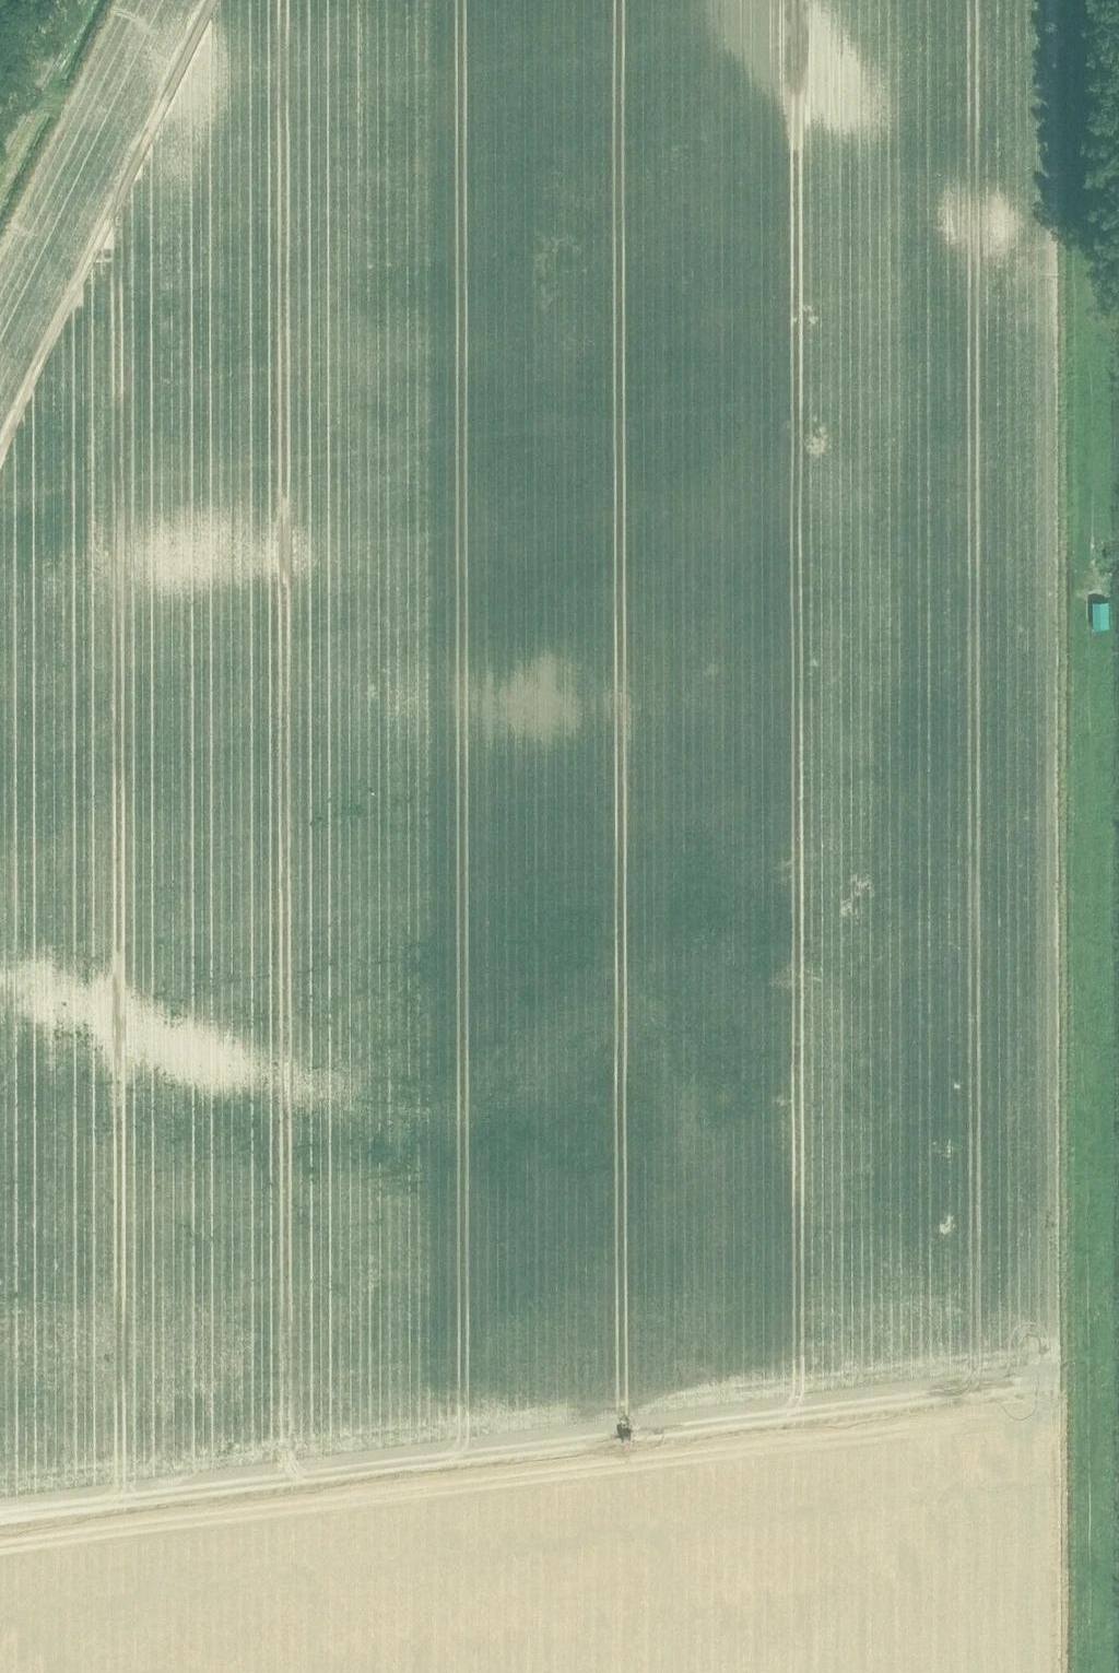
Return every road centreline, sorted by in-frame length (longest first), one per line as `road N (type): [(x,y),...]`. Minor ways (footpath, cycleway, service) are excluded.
road 1 (track): [(0,147),(76,0)]

